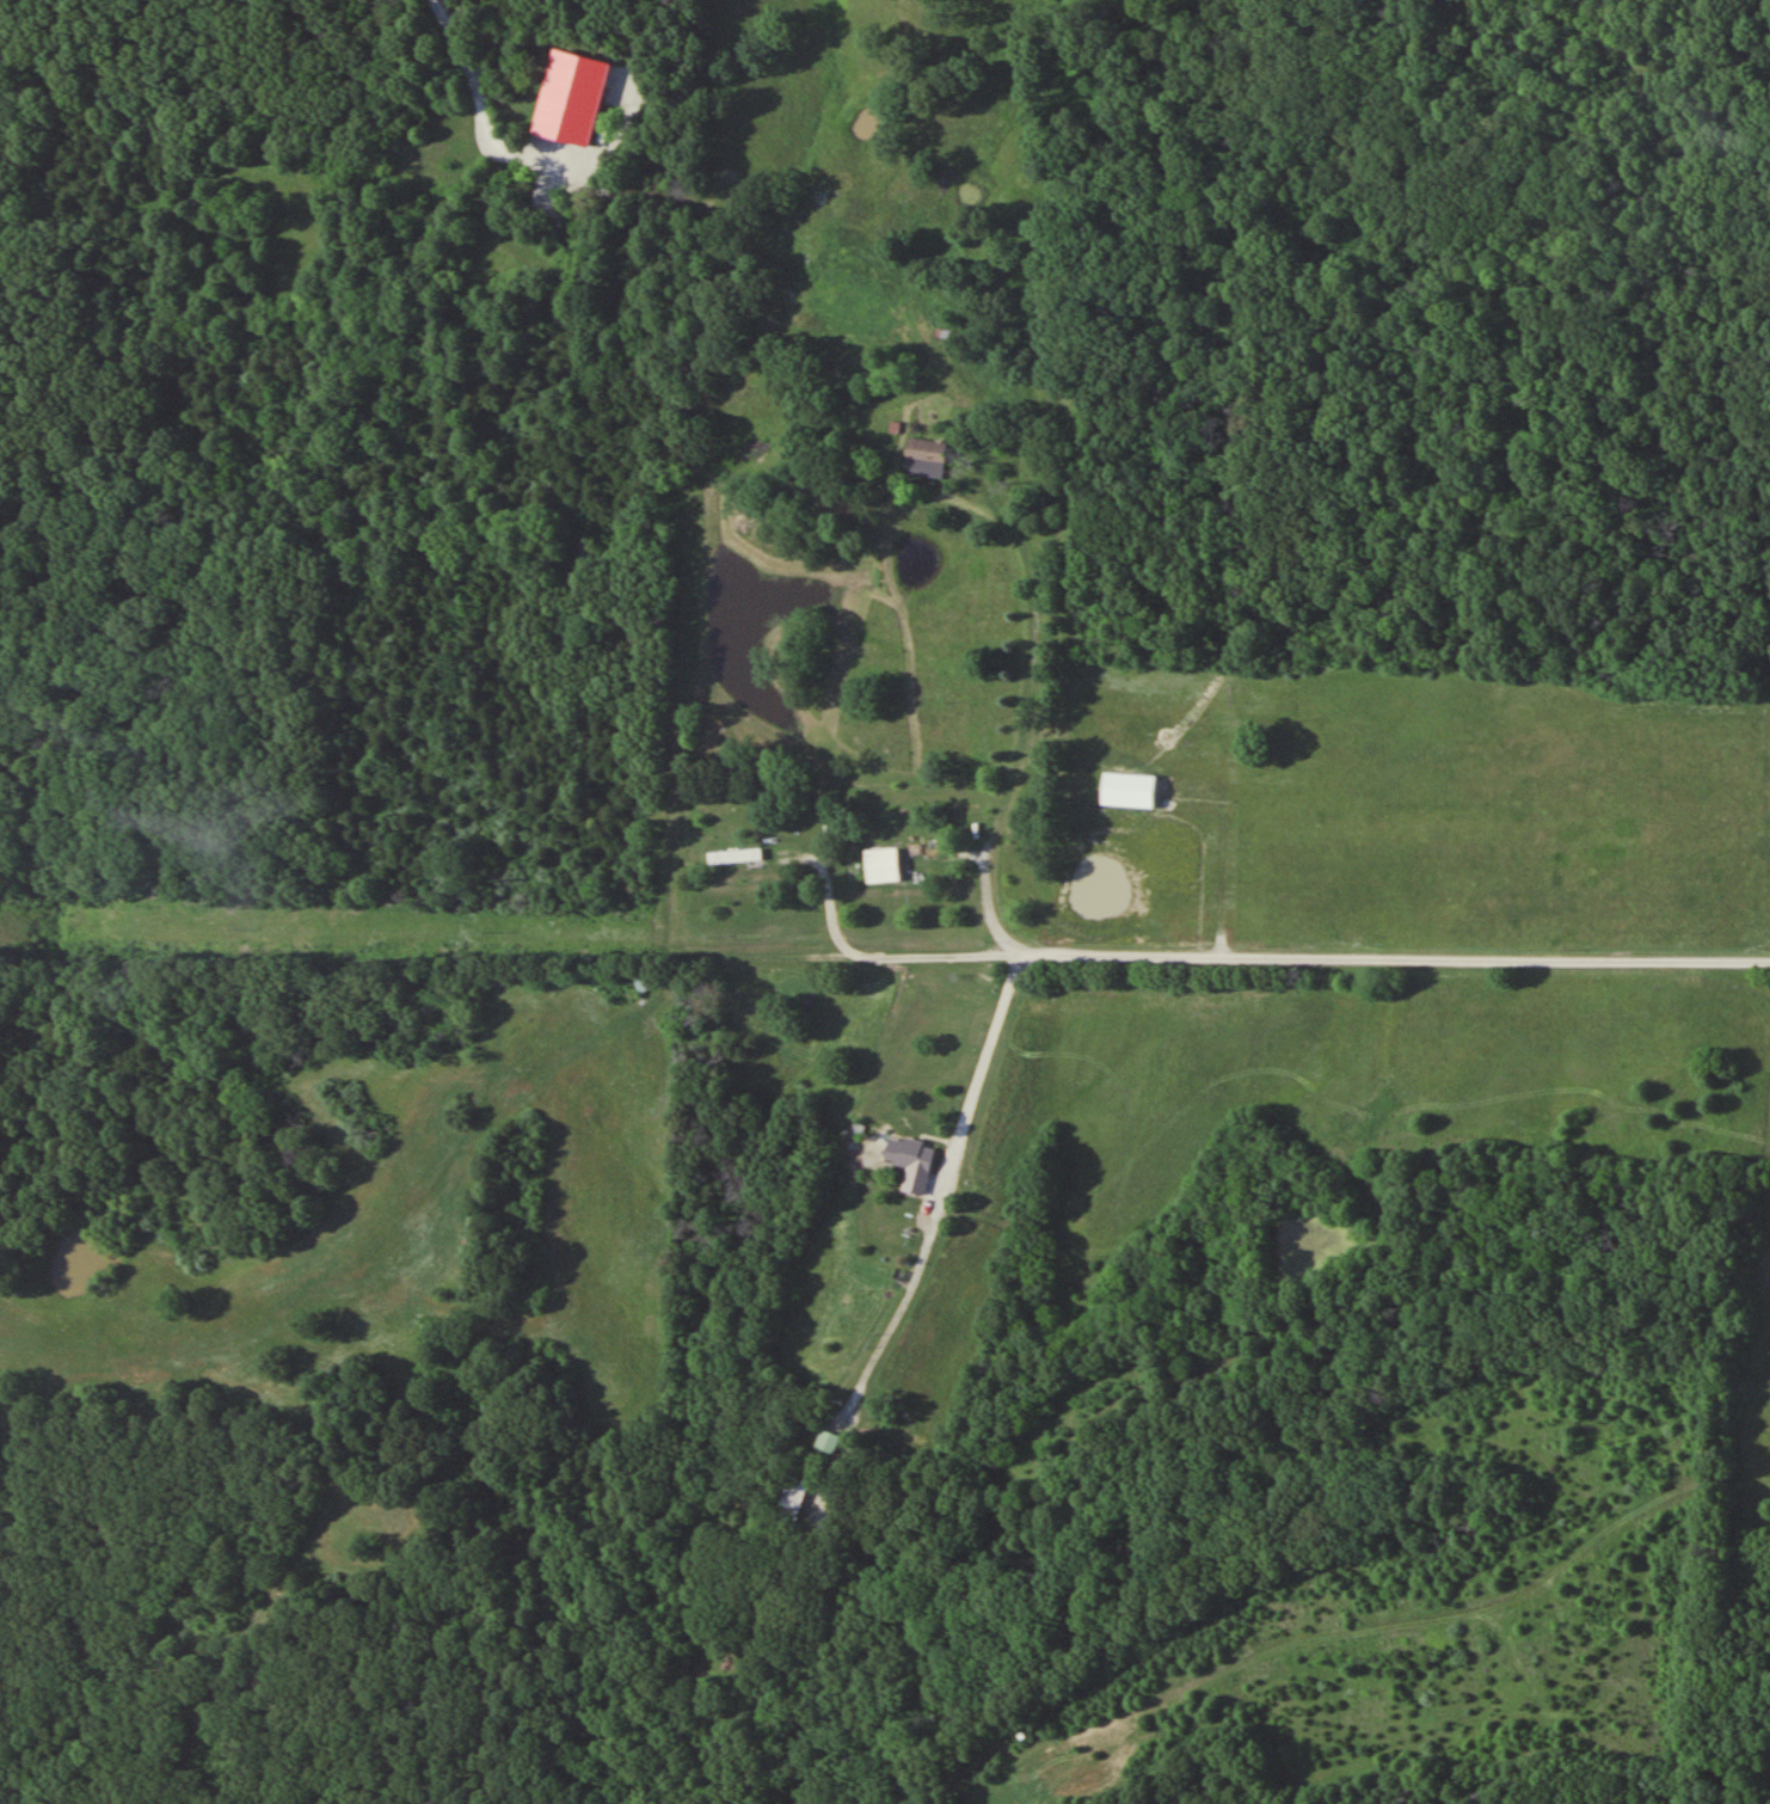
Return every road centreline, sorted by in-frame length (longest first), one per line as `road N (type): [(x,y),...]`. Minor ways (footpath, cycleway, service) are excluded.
road 1 (residential): [(1769,964),(1019,956),(927,1251),(840,1425)]

